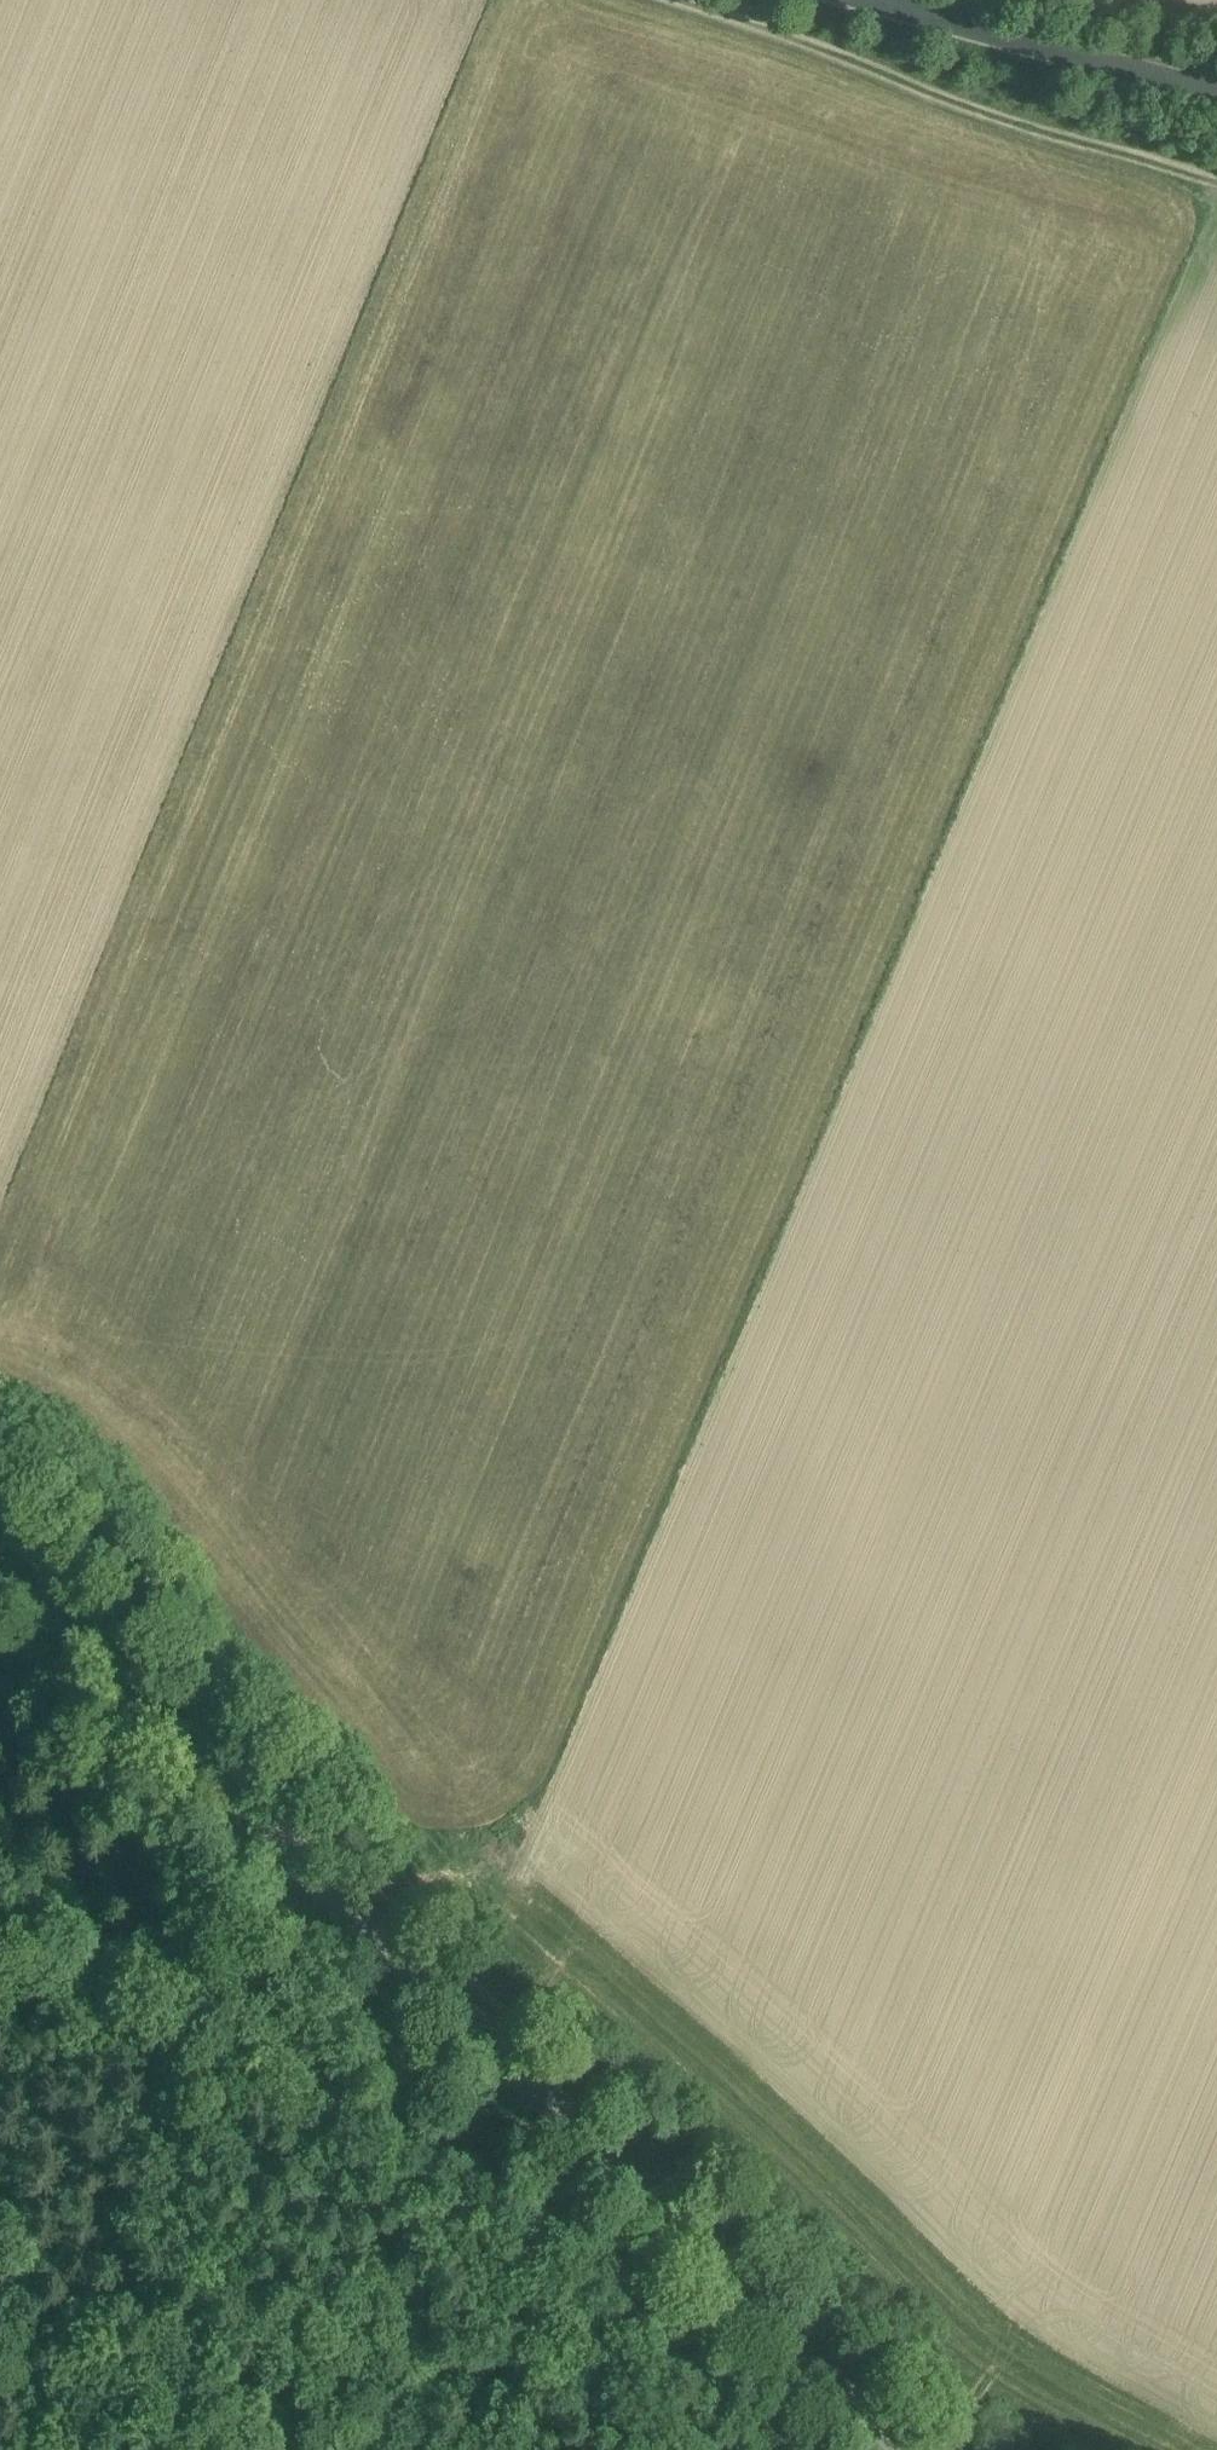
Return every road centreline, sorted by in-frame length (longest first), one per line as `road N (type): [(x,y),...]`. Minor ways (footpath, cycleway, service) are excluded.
road 1 (unclassified): [(0,1549),(227,1787),(910,2449)]
road 2 (track): [(173,1993),(363,2188),(660,2449)]
road 3 (track): [(1216,185),(975,110),(675,0)]
road 4 (unclassified): [(883,0),(1216,87)]
road 5 (track): [(0,1760),(173,1993)]

